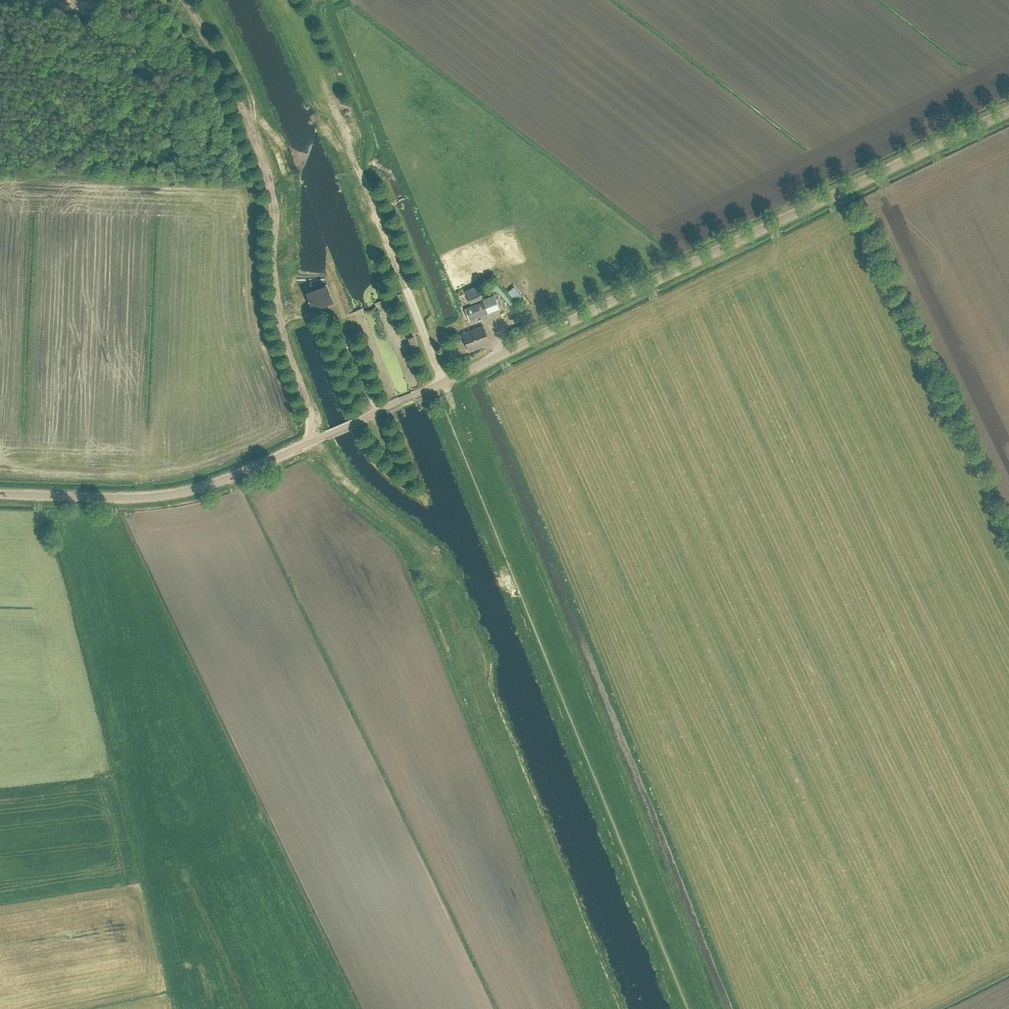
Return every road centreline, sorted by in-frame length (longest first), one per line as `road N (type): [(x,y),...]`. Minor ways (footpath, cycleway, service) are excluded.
road 1 (unclassified): [(442,381),(1008,111)]
road 2 (track): [(315,440),(278,308),(278,190),(188,0)]
road 3 (unclassified): [(125,496),(216,481),(442,381)]
road 4 (track): [(285,0),(406,289)]
road 5 (unclassified): [(125,496),(0,494)]

